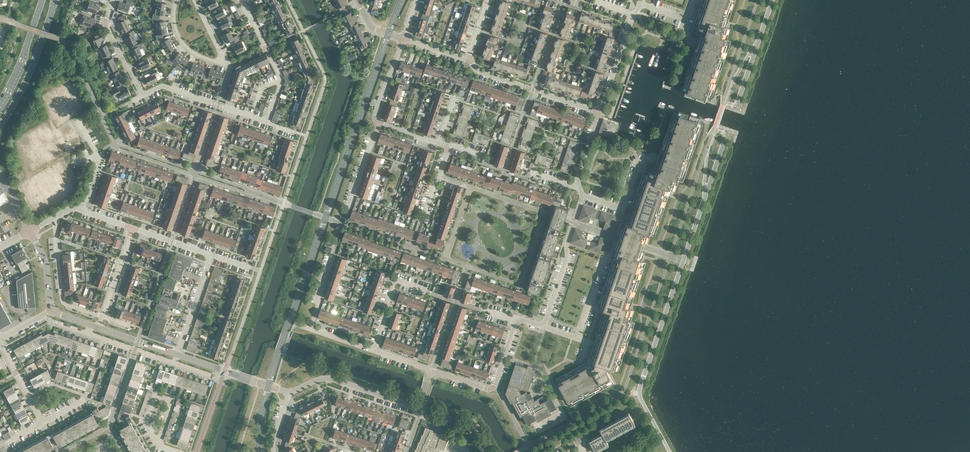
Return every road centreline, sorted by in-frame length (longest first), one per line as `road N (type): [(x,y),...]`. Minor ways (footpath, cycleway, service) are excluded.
road 1 (residential): [(269,122),(161,86),(143,94),(105,19),(112,0)]
road 2 (residential): [(433,369),(311,328),(339,240)]
road 3 (residential): [(195,0),(229,68),(181,43),(175,0)]
road 4 (residential): [(543,327),(516,322),(495,387),(433,369)]
road 5 (residential): [(599,113),(477,72),(468,60)]
road 6 (residential): [(420,410),(330,379),(289,394)]
road 7 (secondary): [(0,127),(56,0)]
road 8 (residential): [(581,196),(543,327)]
road 9 (residential): [(269,122),(283,81),(243,0)]
road 10 (residential): [(54,218),(62,302),(102,317)]
road 11 (residential): [(606,256),(577,338),(543,327)]

